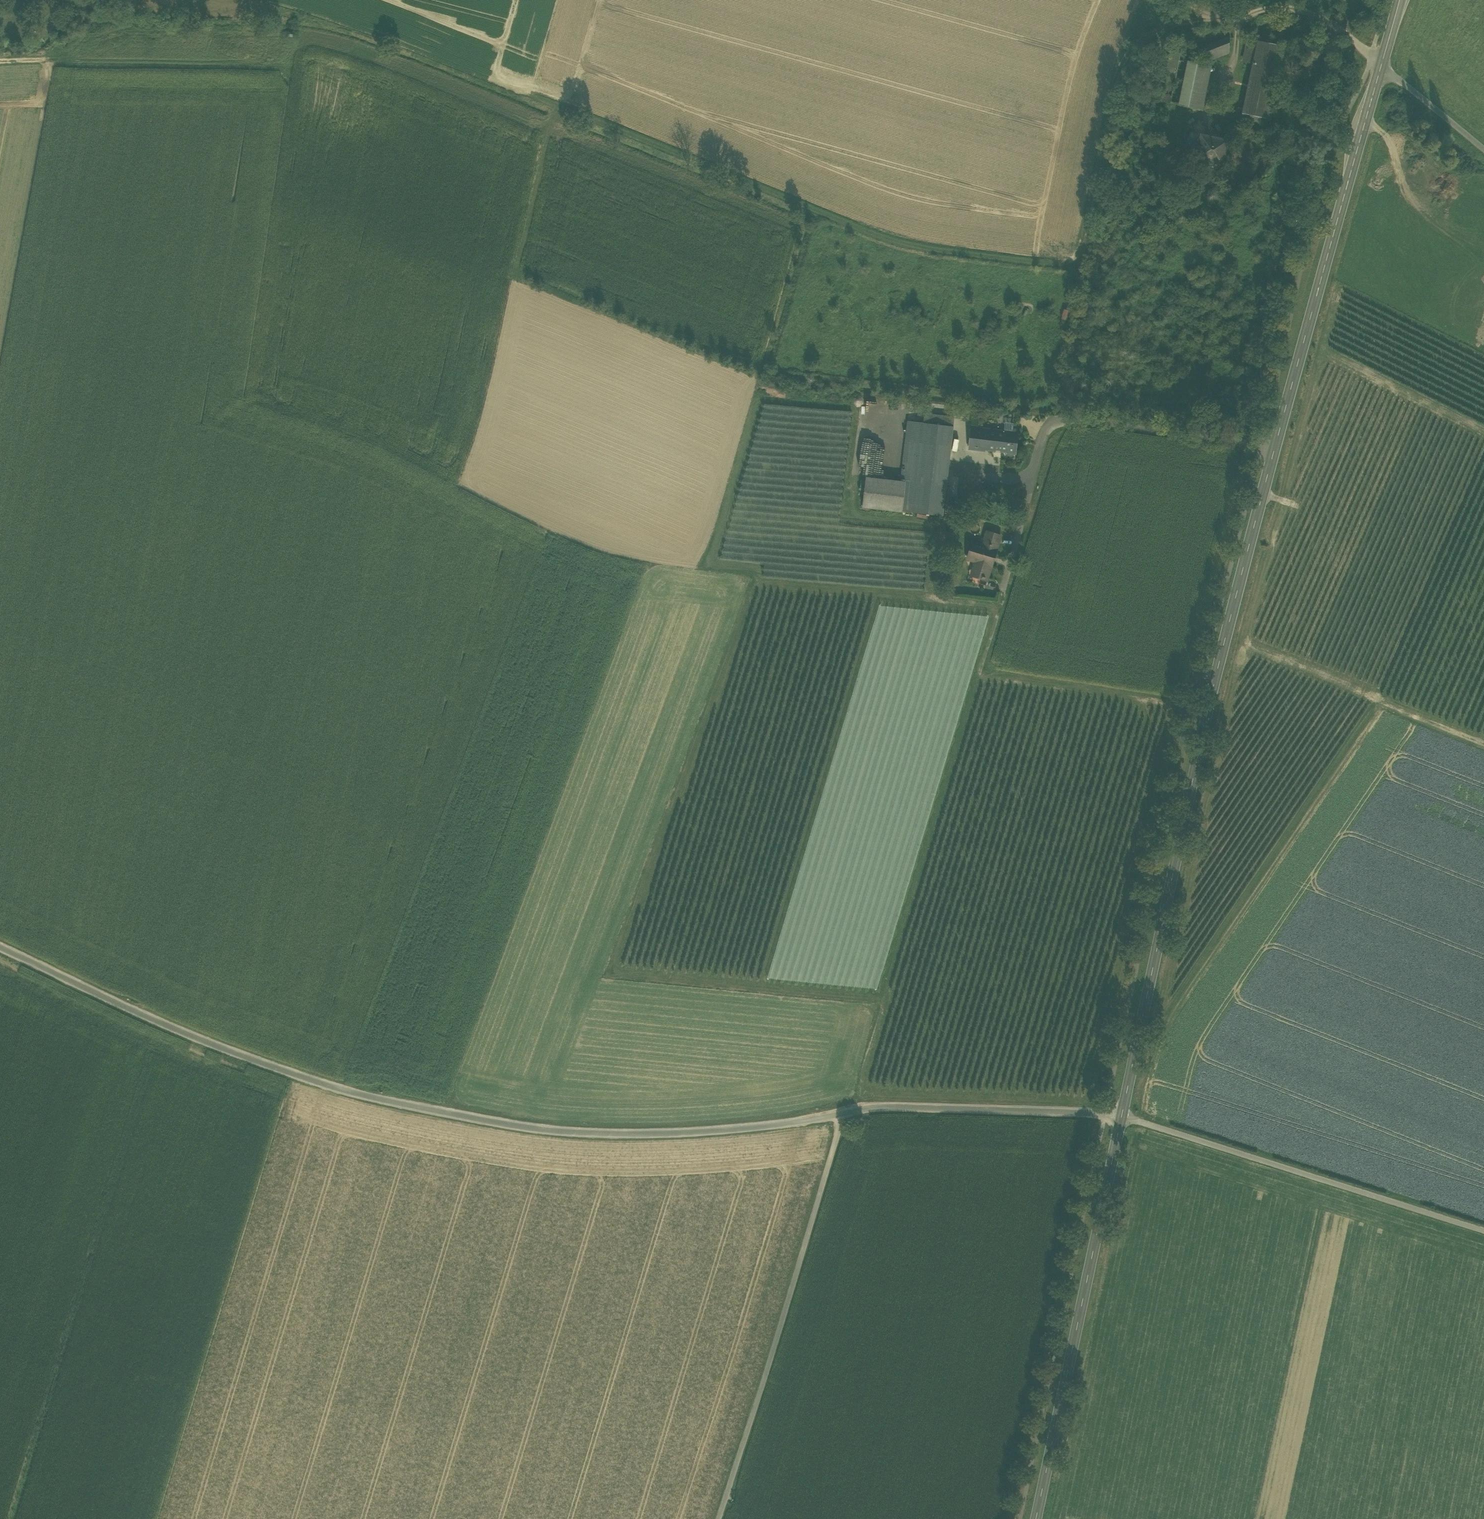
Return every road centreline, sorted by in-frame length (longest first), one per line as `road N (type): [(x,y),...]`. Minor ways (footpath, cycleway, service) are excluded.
road 1 (secondary): [(1120,1115),(1218,669),(1382,63)]
road 2 (track): [(544,135),(553,106),(566,106),(897,242),(1074,258),(1122,66),(1148,38),(1219,23),(1178,0)]
road 3 (unclassified): [(0,946),(304,1080),(391,1102),(545,1130),(608,1132),(843,1111)]
road 4 (unclassified): [(843,1111),(719,1518)]
road 5 (secondary): [(1035,1518),(1120,1115)]
road 6 (residential): [(1120,1115),(1483,1228)]
road 7 (unclassified): [(843,1111),(868,1105),(1120,1115)]
road 8 (residential): [(1382,63),(1299,10),(1269,9),(1219,23)]
road 9 (residential): [(1483,149),(1382,63)]

